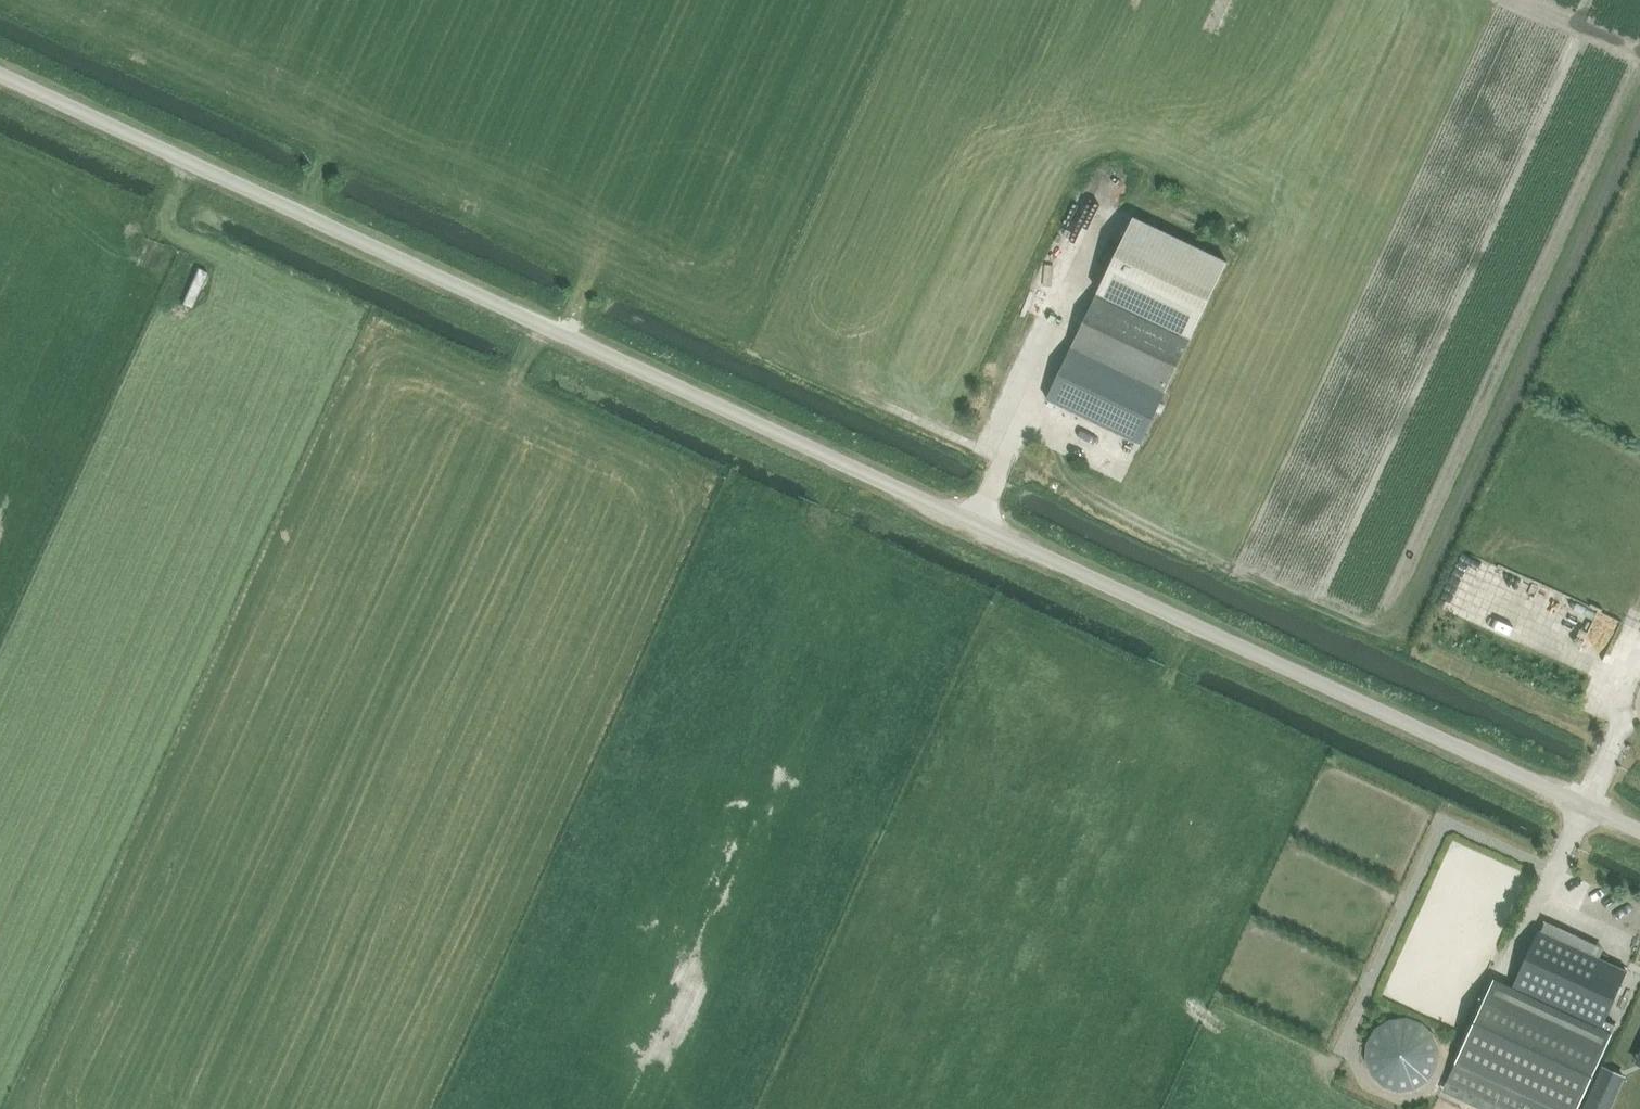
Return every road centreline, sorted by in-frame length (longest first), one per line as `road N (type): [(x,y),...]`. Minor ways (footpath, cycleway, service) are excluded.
road 1 (unclassified): [(1639,832),(0,80)]

